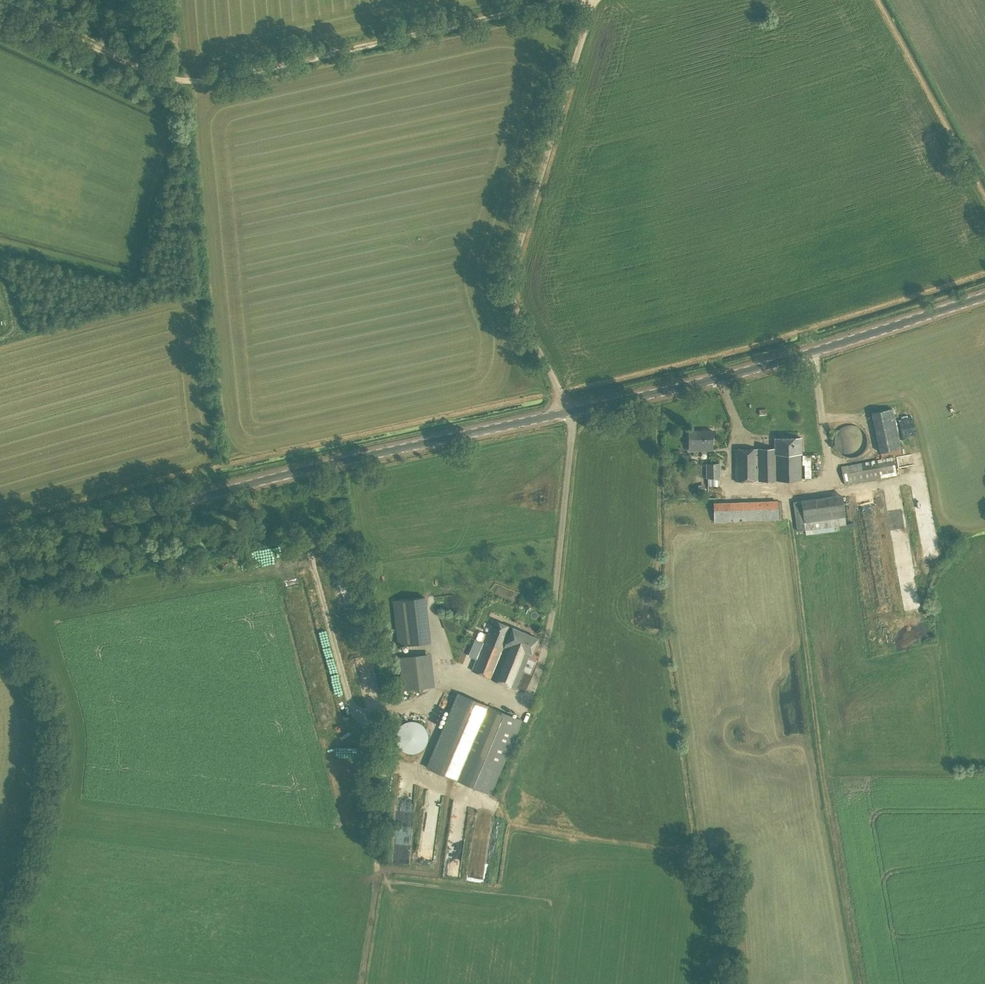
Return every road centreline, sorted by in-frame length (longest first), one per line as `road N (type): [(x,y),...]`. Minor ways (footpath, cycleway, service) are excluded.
road 1 (tertiary): [(0,549),(566,409)]
road 2 (track): [(556,0),(186,81),(0,6)]
road 3 (tertiary): [(984,295),(737,372),(566,409)]
road 4 (unclassified): [(566,409),(517,310),(510,277),(591,0)]

